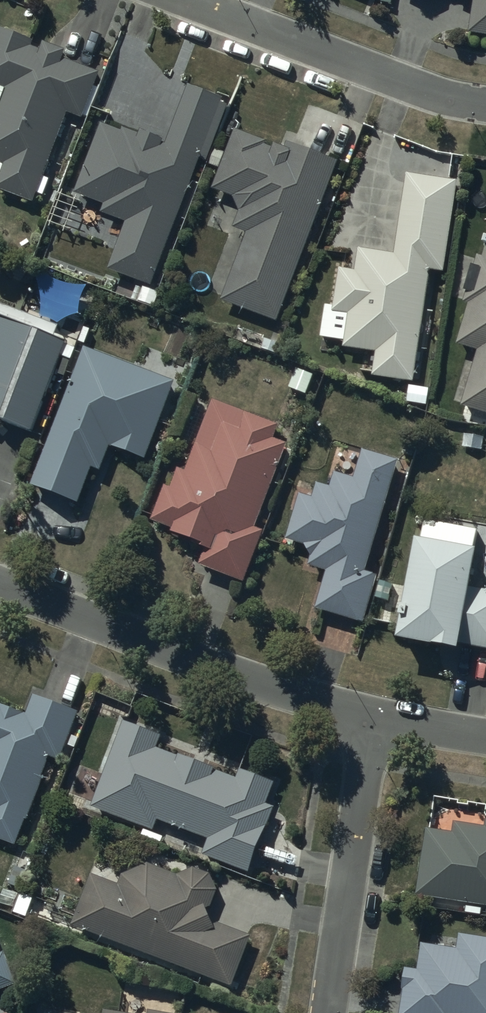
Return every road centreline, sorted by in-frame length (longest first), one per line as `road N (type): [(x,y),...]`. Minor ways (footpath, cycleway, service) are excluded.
road 1 (residential): [(374,717),(232,674),(0,584)]
road 2 (residential): [(485,105),(417,88),(193,3)]
road 3 (residential): [(374,717),(328,1012)]

